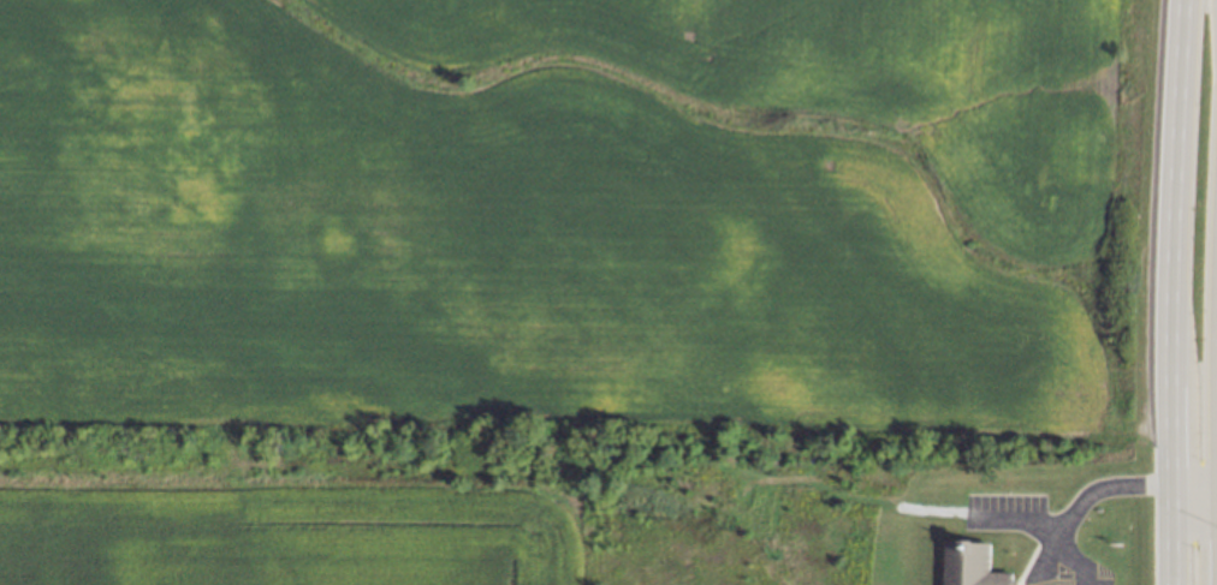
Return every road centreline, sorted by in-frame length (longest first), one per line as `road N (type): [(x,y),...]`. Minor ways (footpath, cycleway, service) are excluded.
road 1 (primary): [(1189,0),(1173,479)]

